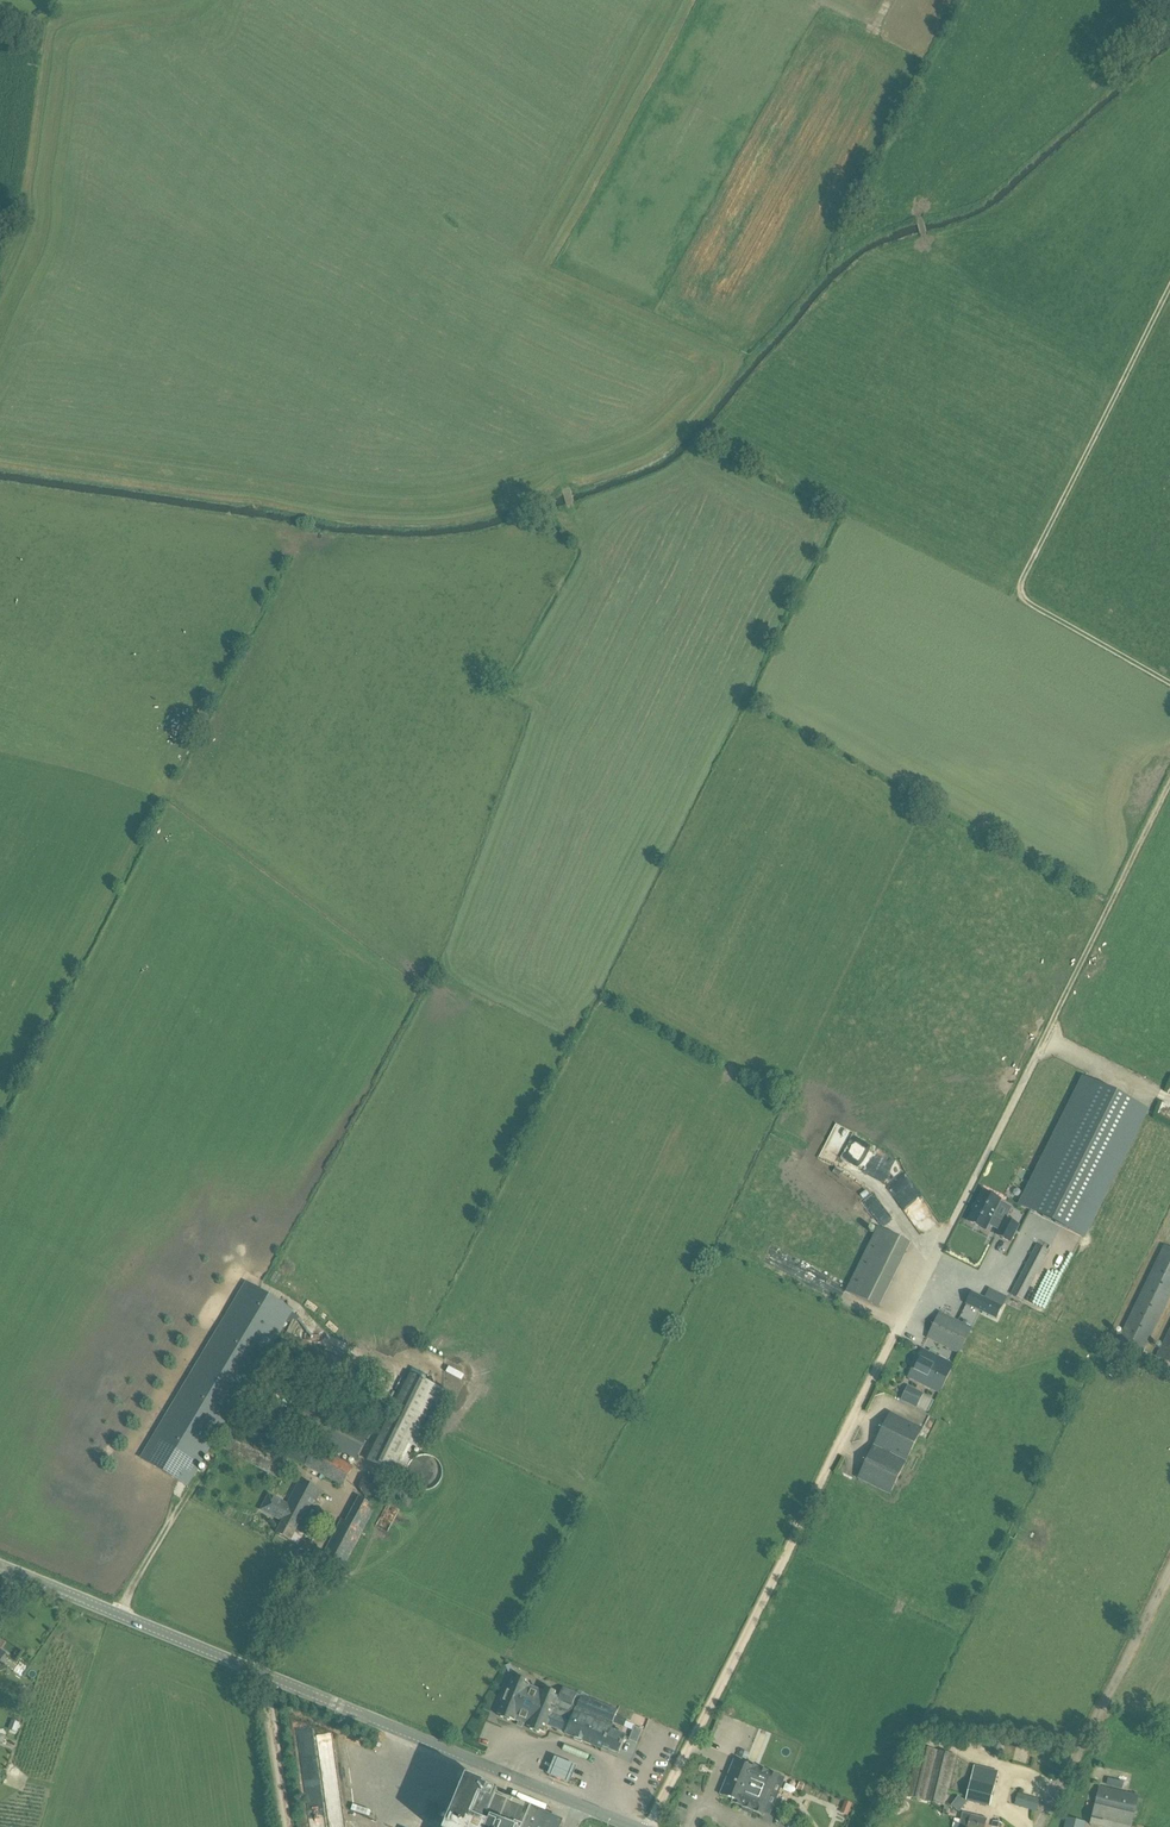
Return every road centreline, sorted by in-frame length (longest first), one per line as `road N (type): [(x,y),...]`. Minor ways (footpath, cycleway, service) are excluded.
road 1 (tertiary): [(581,1806),(0,1565)]
road 2 (track): [(1169,282),(1018,587),(1025,602),(1169,686)]
road 3 (track): [(1169,778),(950,1224)]
road 4 (track): [(264,1676),(284,1826)]

